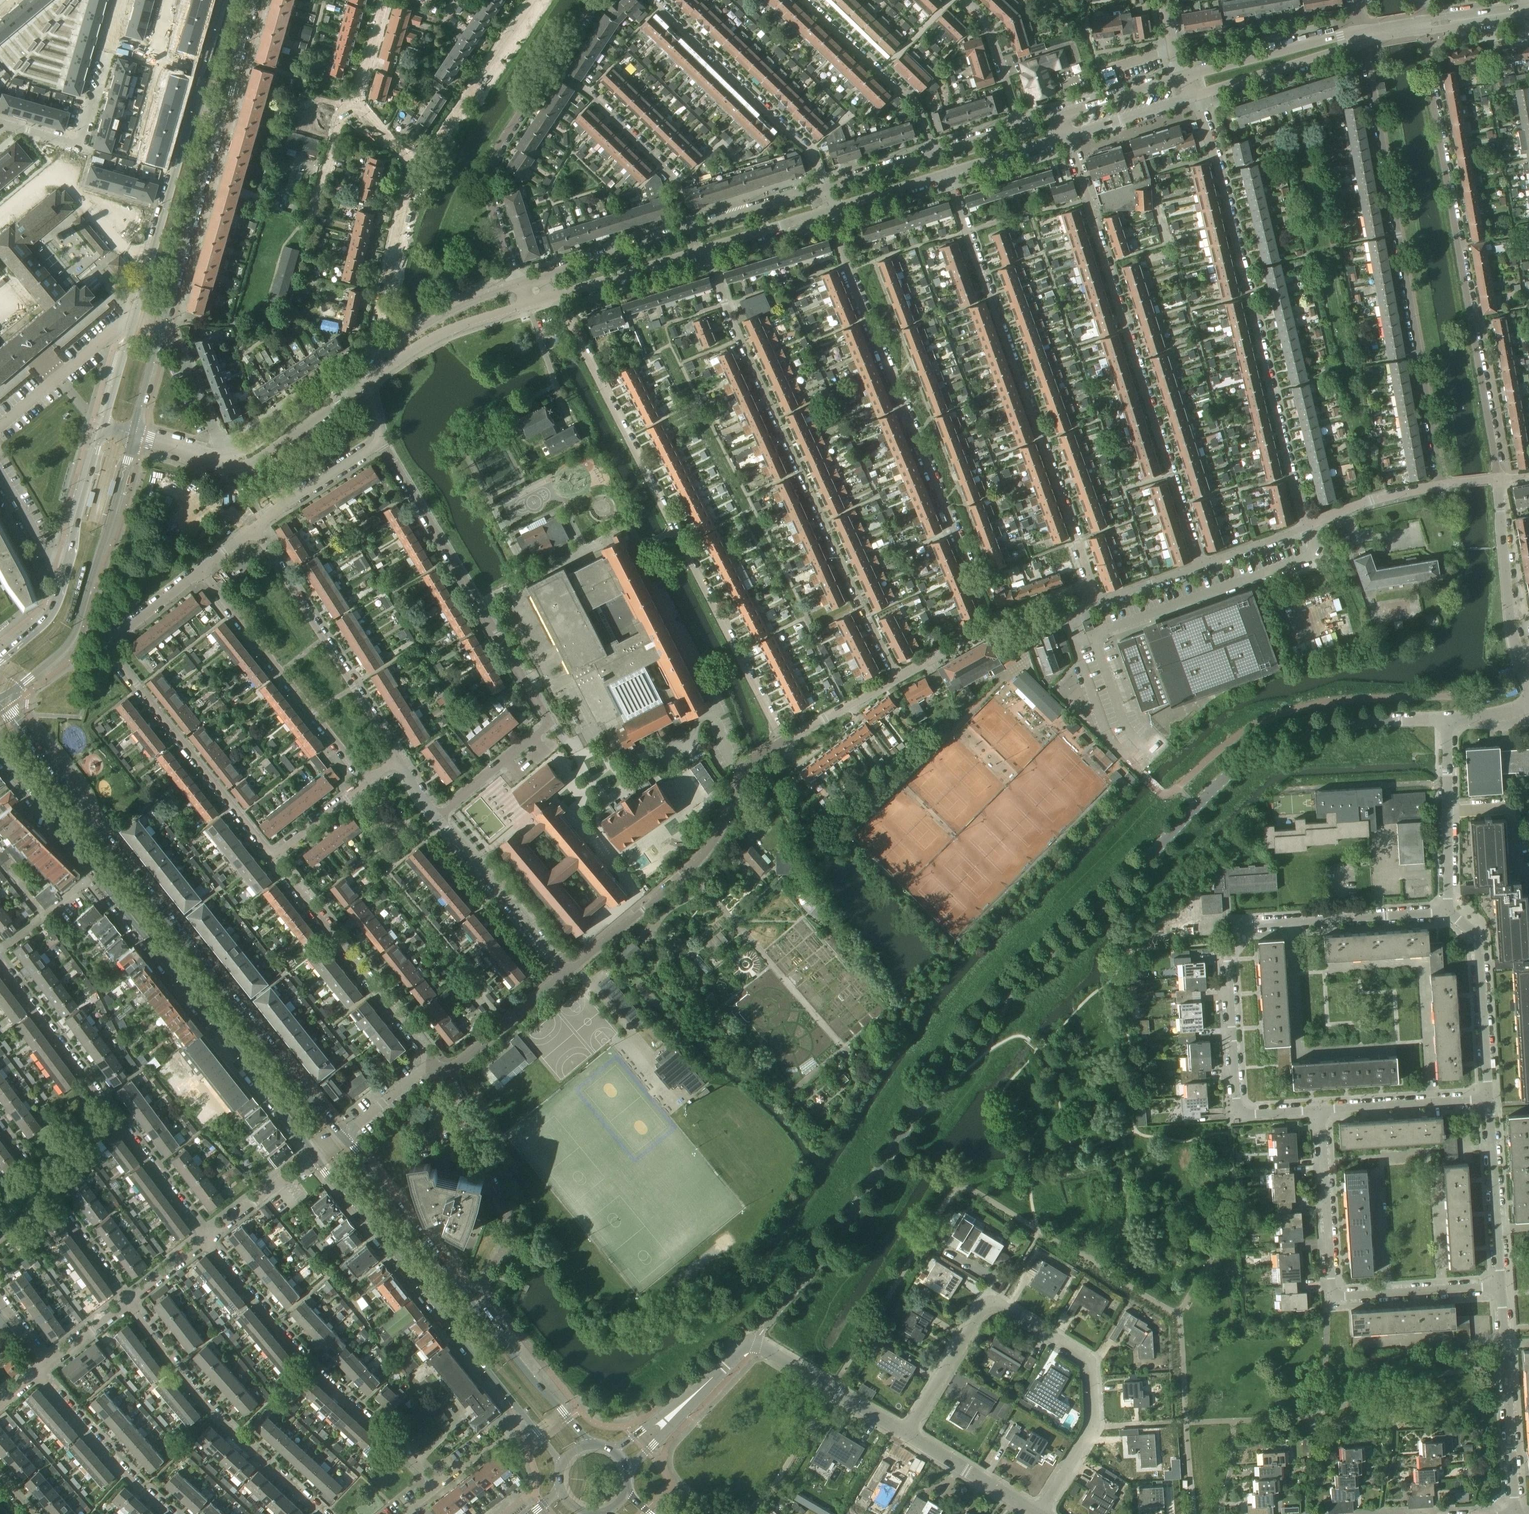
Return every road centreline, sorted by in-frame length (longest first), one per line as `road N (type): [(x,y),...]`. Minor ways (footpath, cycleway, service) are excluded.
road 1 (residential): [(769,1317),(835,1239),(981,1016),(1226,776),(1306,731),(1446,719)]
road 2 (tertiary): [(342,1136),(16,722)]
road 3 (residential): [(783,740),(559,296)]
road 4 (residential): [(382,440),(546,717),(544,728),(437,818)]
road 5 (residential): [(707,249),(896,677)]
road 6 (residential): [(1498,479),(1423,25)]
road 7 (residential): [(1360,37),(1440,484)]
road 8 (residential): [(947,174),(1099,600)]
road 9 (residential): [(1070,134),(1200,567)]
road 10 (residential): [(1307,529),(1194,96)]
road 11 (residential): [(992,625),(831,209)]
road 12 (residential): [(1041,1513),(1092,1425),(1090,1363),(988,1299),(905,1436)]
road 13 (tertiary): [(589,1445),(342,1136)]
road 14 (residential): [(200,572),(110,651),(272,856)]
road 15 (tertiary): [(94,872),(314,1155)]
road 16 (residential): [(1500,1285),(1334,1294),(1321,1111)]
road 17 (residential): [(207,1240),(0,966)]
road 18 (residential): [(437,1486),(305,1361),(207,1240)]
road 19 (tertiary): [(163,323),(253,0)]
road 20 (tertiary): [(314,1155),(523,1416)]
road 21 (tertiary): [(224,0),(135,318)]
road 22 (residential): [(1321,1111),(1237,1115),(1225,944),(1248,922),(1288,919)]
road 23 (residential): [(566,972),(689,870),(721,827),(747,761),(783,740)]
road 24 (residential): [(128,1302),(213,1412),(322,1513)]
road 25 (tertiary): [(18,686),(77,627),(134,435)]
road 26 (residential): [(398,759),(253,528)]
road 27 (residential): [(200,572),(367,781)]
road 28 (residential): [(431,1063),(272,856)]
road 29 (residential): [(652,0),(813,152),(825,188)]
road 30 (residential): [(519,286),(494,204),(494,175),(503,146),(554,66)]
road 31 (residential): [(1430,1103),(1422,961),(1329,967)]
road 32 (residential): [(1514,1513),(1500,1285)]
road 33 (residential): [(1394,1042),(1297,1048),(1288,919)]
road 34 (residential): [(723,1367),(748,1342),(758,1343),(905,1436)]
road 35 (residential): [(687,231),(668,173),(554,66)]
road 36 (residential): [(0,1130),(128,1302)]
road 37 (residential): [(935,155),(920,110),(807,0)]
road 38 (residential): [(530,0),(418,169)]
road 39 (residential): [(418,169),(396,222),(367,363)]
road 40 (residential): [(1489,1098),(1475,933),(1447,911)]
road 41 (residential): [(437,818),(566,972)]
road 42 (residential): [(386,0),(359,97),(418,169)]
road 43 (residential): [(1447,911),(1446,719)]
road 44 (residential): [(168,1513),(38,1374)]
road 45 (residential): [(1500,1285),(1489,1098)]
road 46 (residential): [(1520,664),(1509,626),(1498,479)]
road 47 (tertiary): [(1360,37),(1186,77)]
road 48 (tertiary): [(1194,96),(1360,37)]
road 49 (tertiary): [(369,383),(435,336),(524,305)]
road 50 (residential): [(135,318),(0,426)]
road 51 (tertiary): [(519,286),(428,322),(367,363)]
road 52 (tertiary): [(229,464),(263,459),(369,383)]
road 53 (tertiary): [(367,363),(228,451)]
road 54 (residential): [(1126,760),(1111,743),(1063,614)]
road 55 (residential): [(1288,919),(1447,911)]
road 56 (residential): [(905,1436),(1041,1513)]
road 57 (residential): [(382,440),(253,528)]
road 58 (residential): [(445,1070),(566,972)]
road 59 (tertiary): [(559,296),(707,249)]
road 60 (tertiary): [(103,426),(65,572)]
road 61 (tertiary): [(0,755),(94,872)]
road 62 (tertiary): [(825,188),(687,231)]
road 63 (tertiary): [(687,231),(550,276)]
road 64 (residential): [(964,0),(988,26),(1021,128)]
road 65 (residential): [(628,1471),(723,1367)]
road 66 (residential): [(1307,529),(1440,484)]
road 67 (residential): [(723,1367),(614,1451)]
road 68 (residential): [(207,1240),(314,1155)]
road 69 (tertiary): [(1186,77),(1058,116)]
road 70 (tertiary): [(707,249),(831,209)]
road 71 (tertiary): [(1070,134),(1194,96)]
road 72 (residential): [(783,740),(896,677)]
road 73 (tertiary): [(947,174),(1070,134)]
road 74 (residential): [(492,1186),(445,1070)]
road 75 (tertiary): [(831,209),(947,174)]
road 76 (residential): [(272,856),(367,781)]
road 77 (residential): [(0,947),(94,872)]

